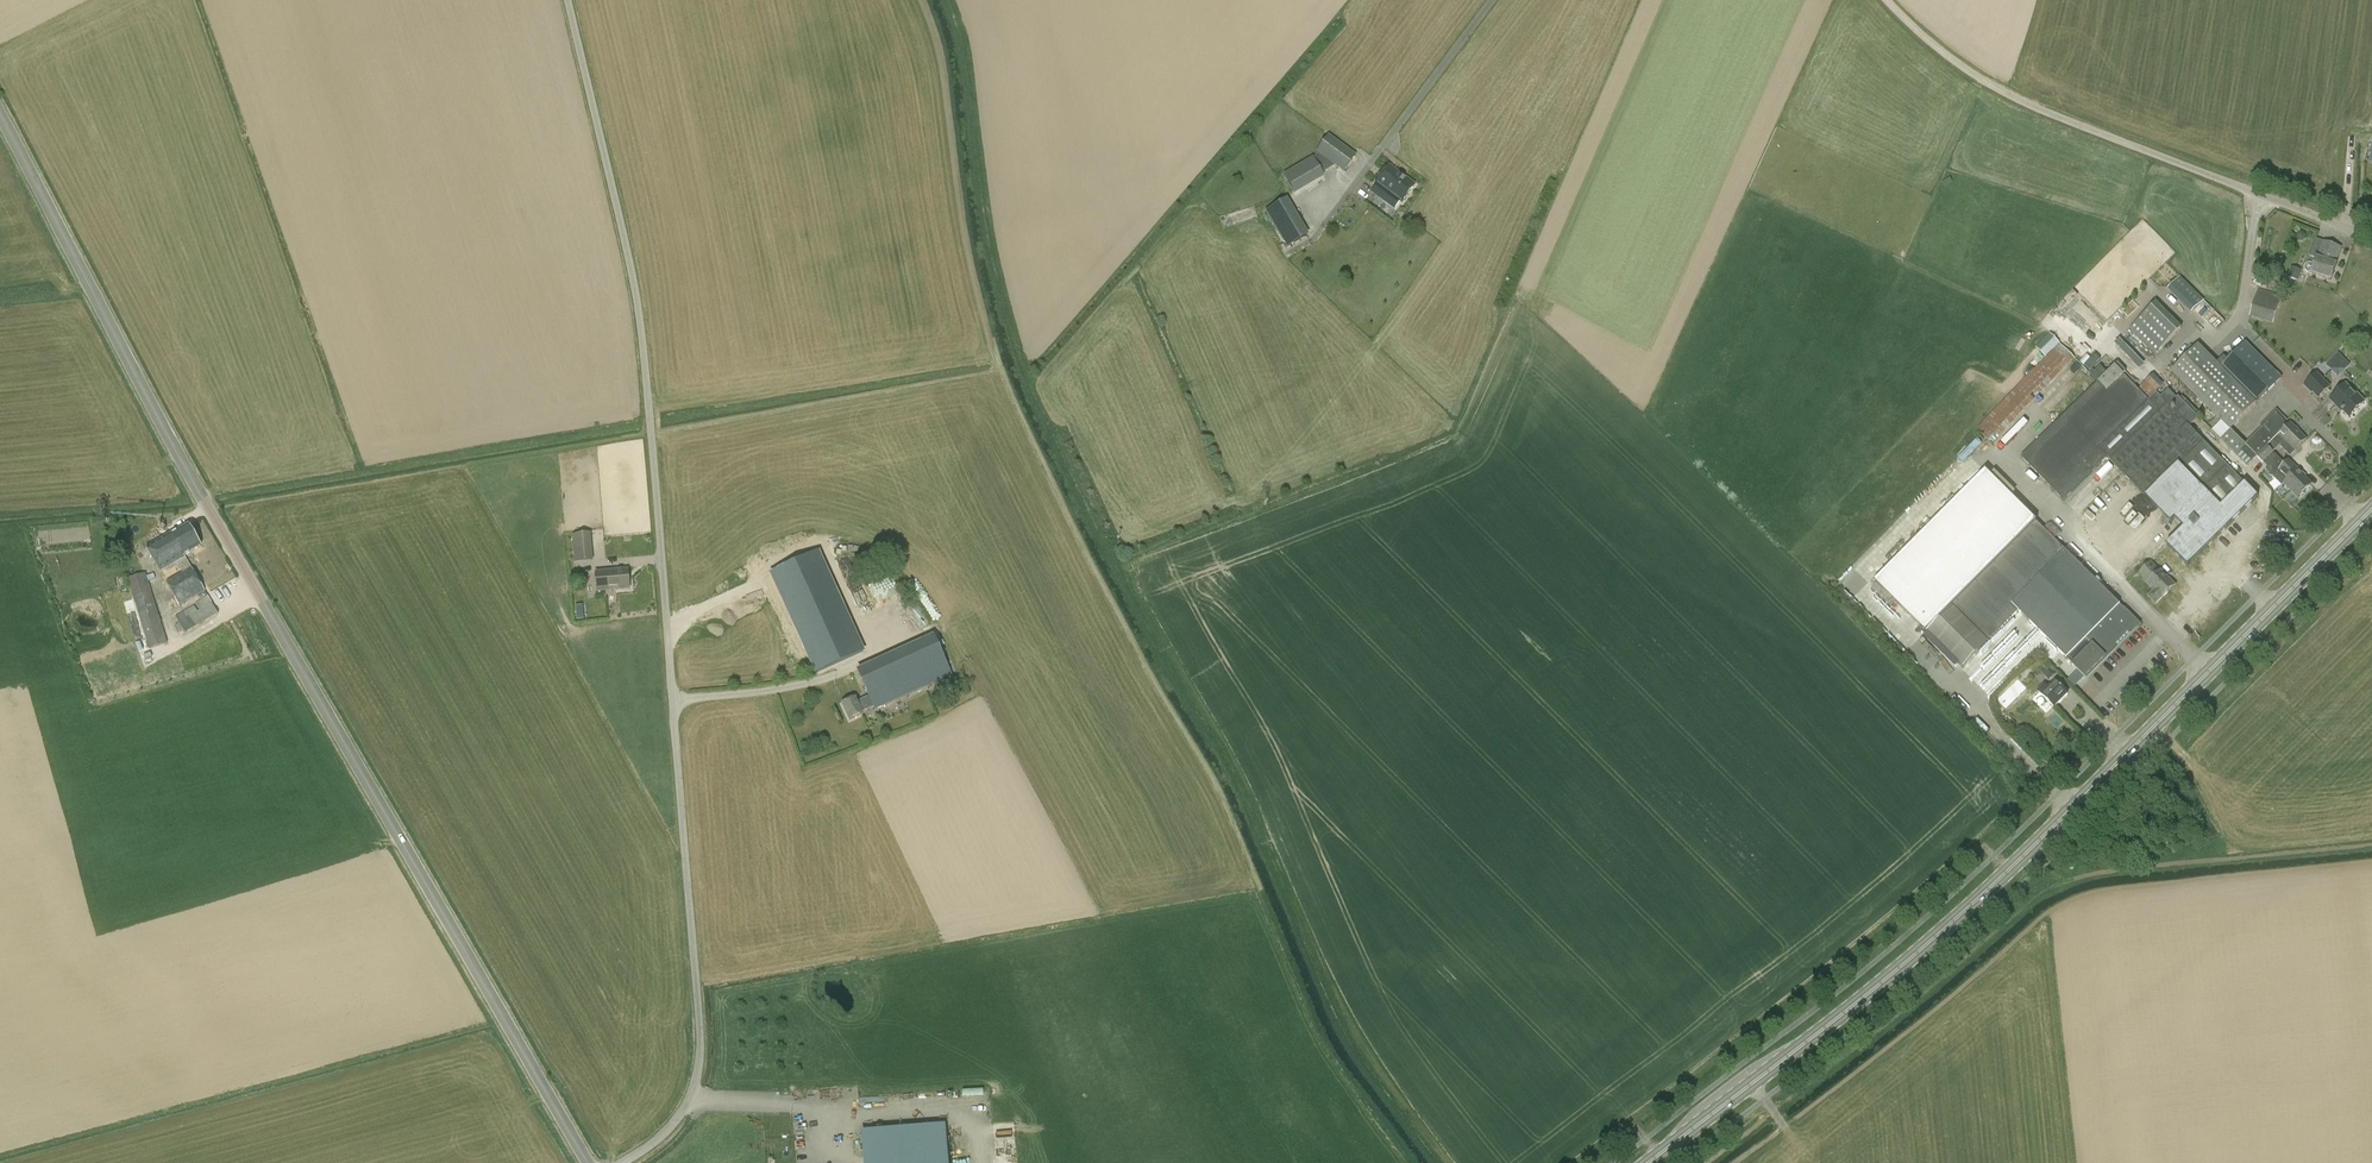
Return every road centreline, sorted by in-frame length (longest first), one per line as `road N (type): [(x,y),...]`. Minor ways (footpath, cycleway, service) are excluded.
road 1 (unclassified): [(625,1162),(669,1133),(690,1104),(699,1064),(639,308),(569,0)]
road 2 (tertiary): [(587,1162),(174,449),(0,112)]
road 3 (primary): [(1648,1162),(1960,917),(2371,509)]
road 4 (unclassified): [(1886,0),(1979,79),(2029,105),(2371,239)]

